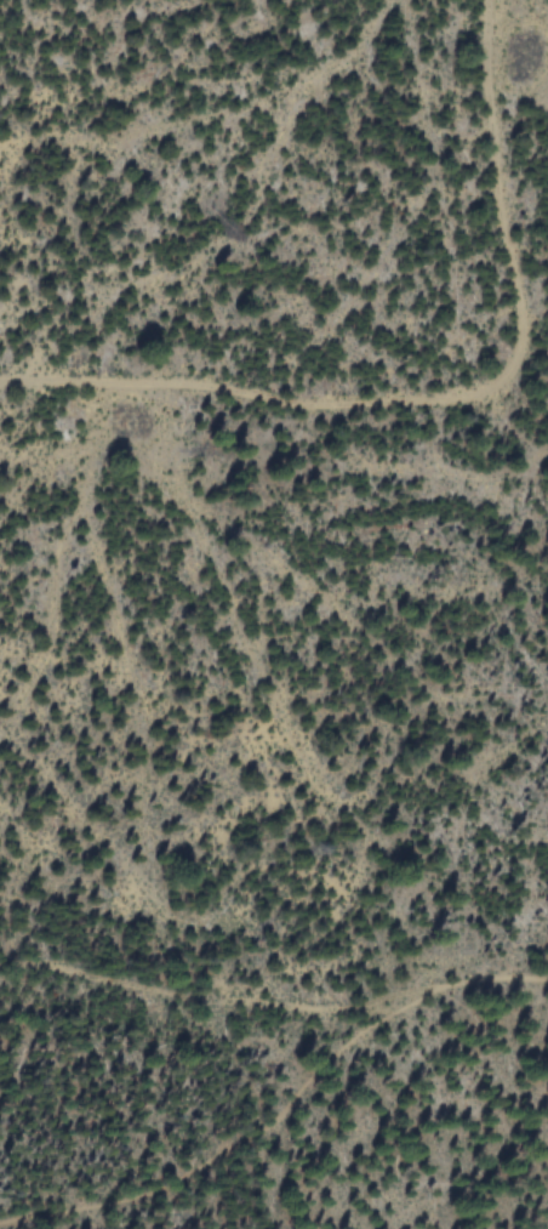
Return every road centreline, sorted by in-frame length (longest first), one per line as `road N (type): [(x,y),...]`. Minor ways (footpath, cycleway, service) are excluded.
road 1 (track): [(0,387),(215,388),(331,419),(478,399),(533,352),(489,61),(493,0)]

